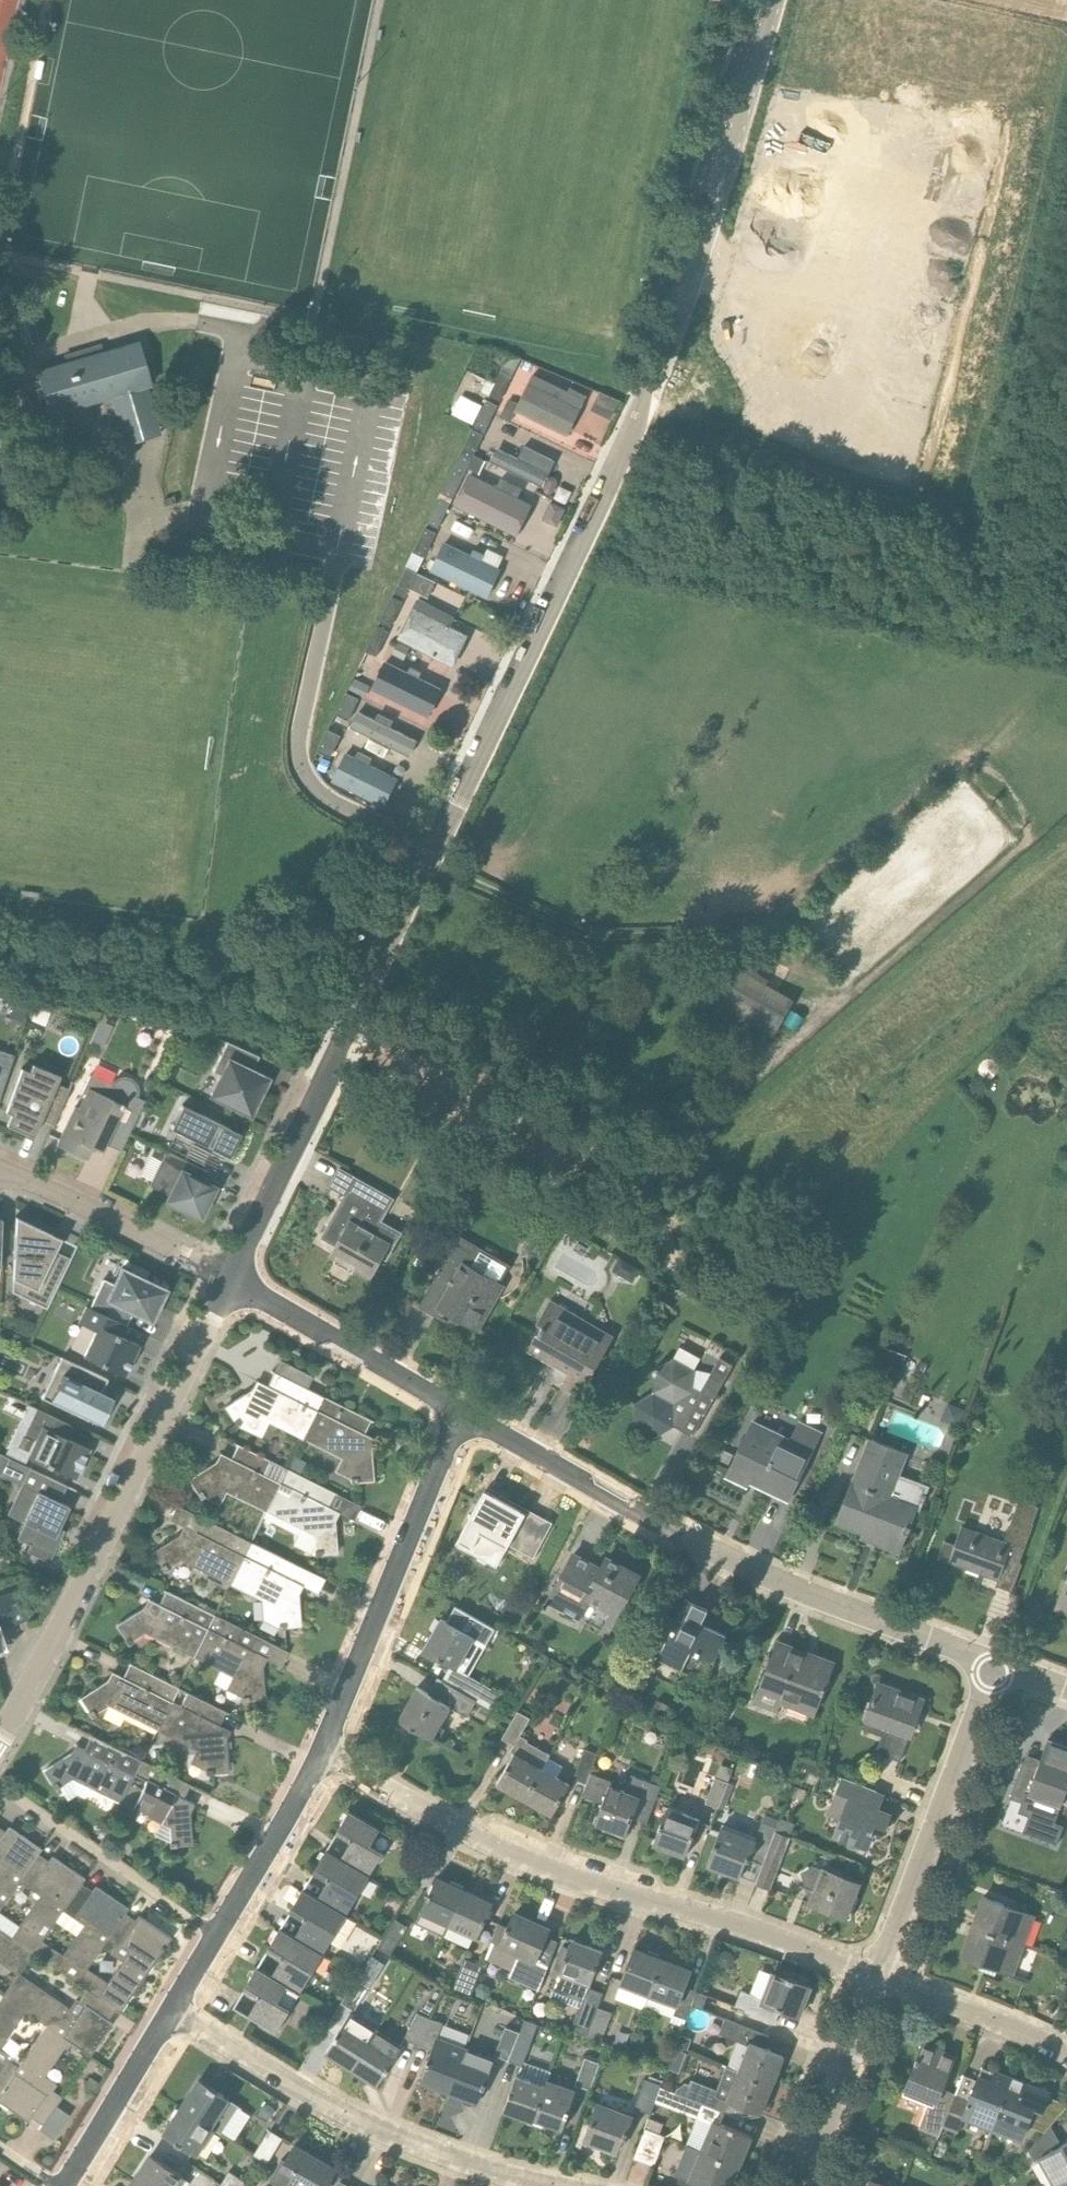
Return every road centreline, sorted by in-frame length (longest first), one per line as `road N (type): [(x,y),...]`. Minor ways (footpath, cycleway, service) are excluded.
road 1 (tertiary): [(229,1280),(627,445),(684,293),(774,0)]
road 2 (residential): [(881,1977),(517,1860),(319,1761)]
road 3 (residential): [(999,1664),(758,1584),(455,1414)]
road 4 (tertiary): [(0,1740),(229,1280)]
road 5 (residential): [(556,2185),(377,2135),(168,2011)]
road 6 (residential): [(319,1761),(455,1414)]
road 7 (residential): [(881,1977),(999,1664)]
road 8 (residential): [(455,1414),(229,1280)]
road 9 (residential): [(215,1932),(0,1787)]
road 10 (residential): [(229,1280),(42,1186),(0,1175)]
road 11 (residential): [(794,2185),(881,1977)]
road 12 (residential): [(1066,2067),(881,1977)]
road 13 (residential): [(59,2183),(168,2011)]
road 14 (residential): [(215,1932),(319,1761)]

